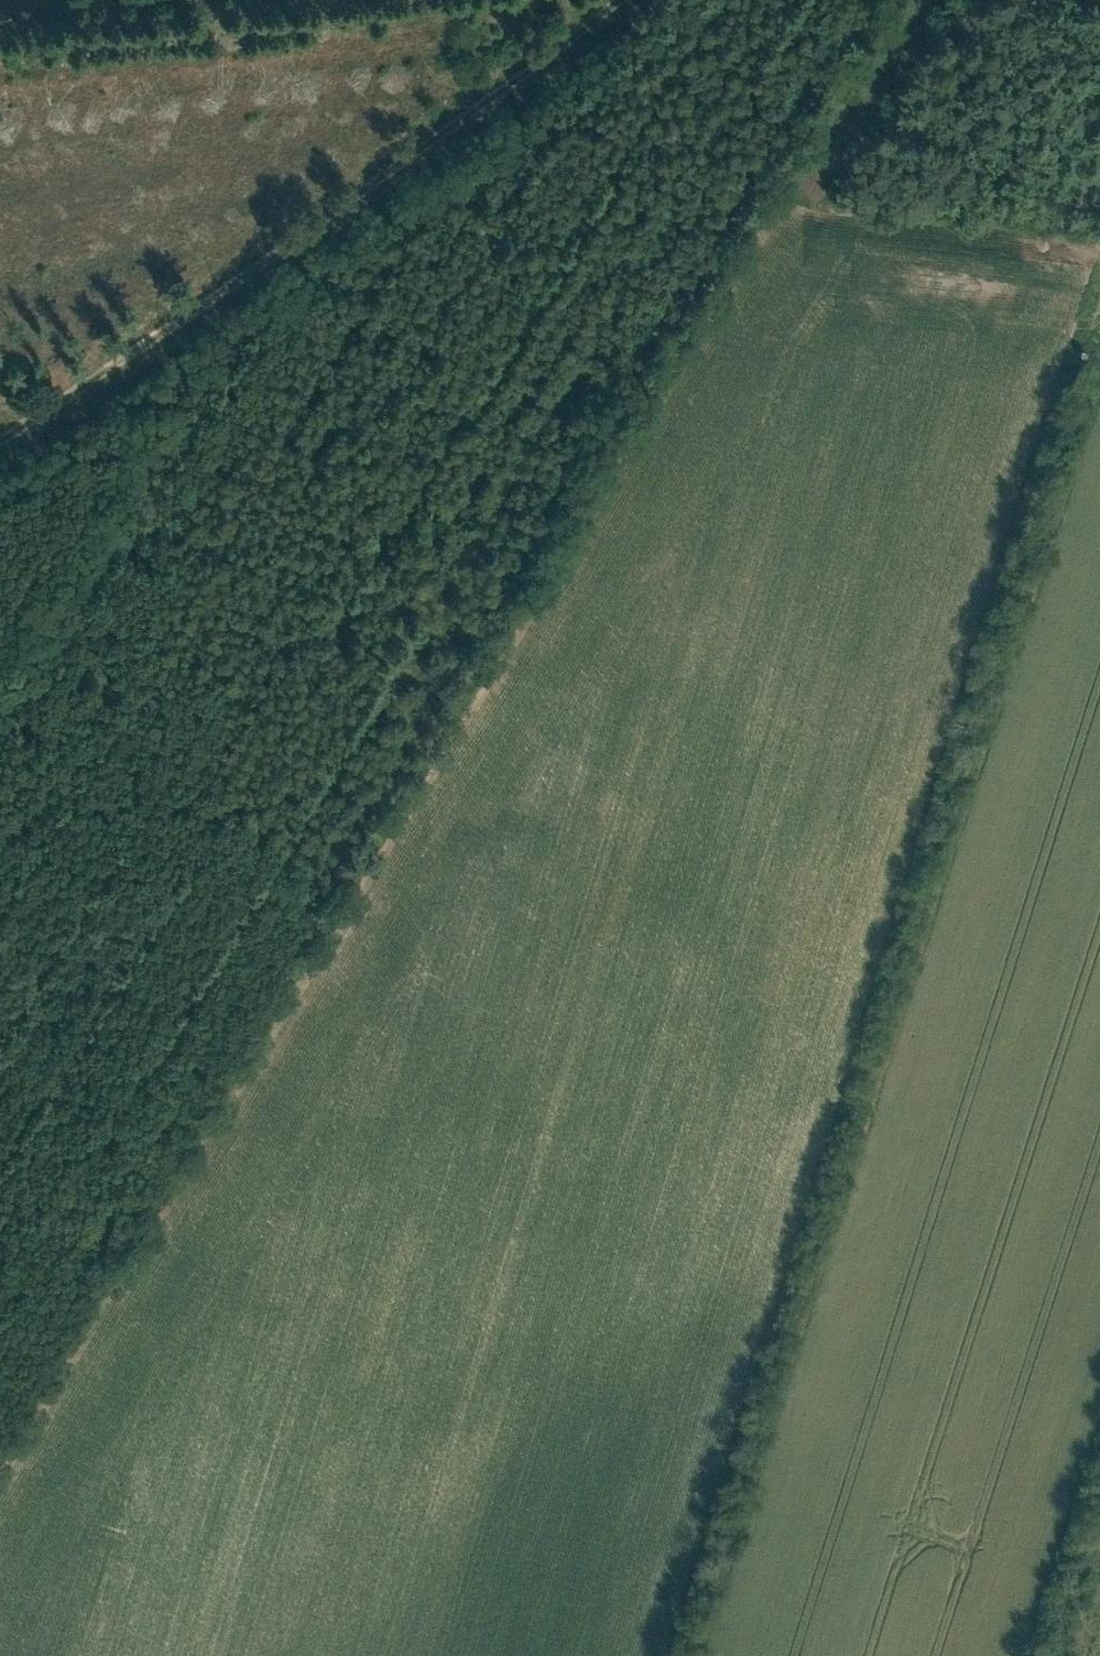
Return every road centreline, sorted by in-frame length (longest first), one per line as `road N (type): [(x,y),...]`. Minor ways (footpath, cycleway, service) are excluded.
road 1 (track): [(624,0),(0,444)]
road 2 (track): [(921,0),(822,158)]

